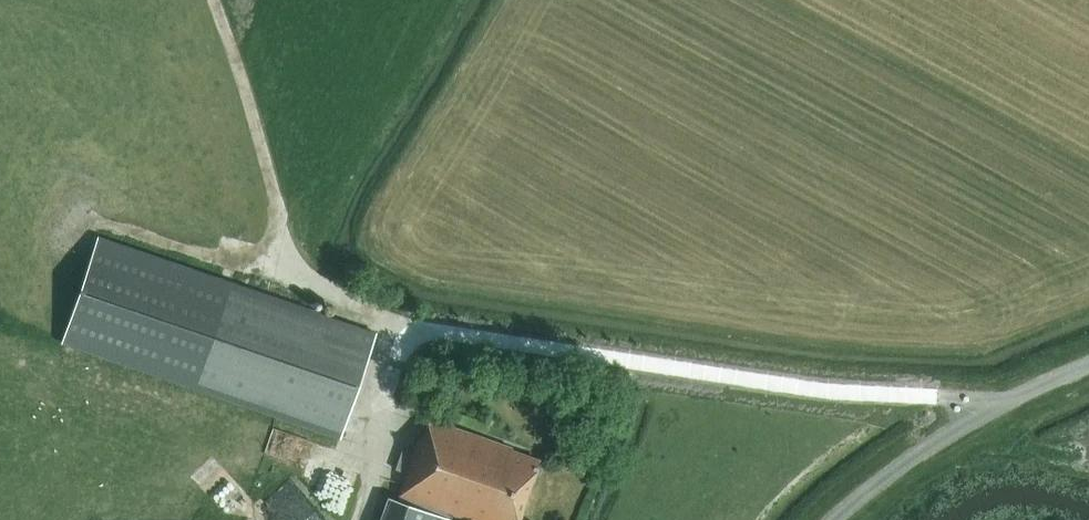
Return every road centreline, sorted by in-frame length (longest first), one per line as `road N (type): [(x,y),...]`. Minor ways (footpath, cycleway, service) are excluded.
road 1 (track): [(979,418),(962,402),(413,331),(339,301),(276,266),(276,198),(215,0)]
road 2 (unclassified): [(836,519),(979,418),(1088,365)]
road 3 (track): [(364,519),(375,495),(400,326)]

